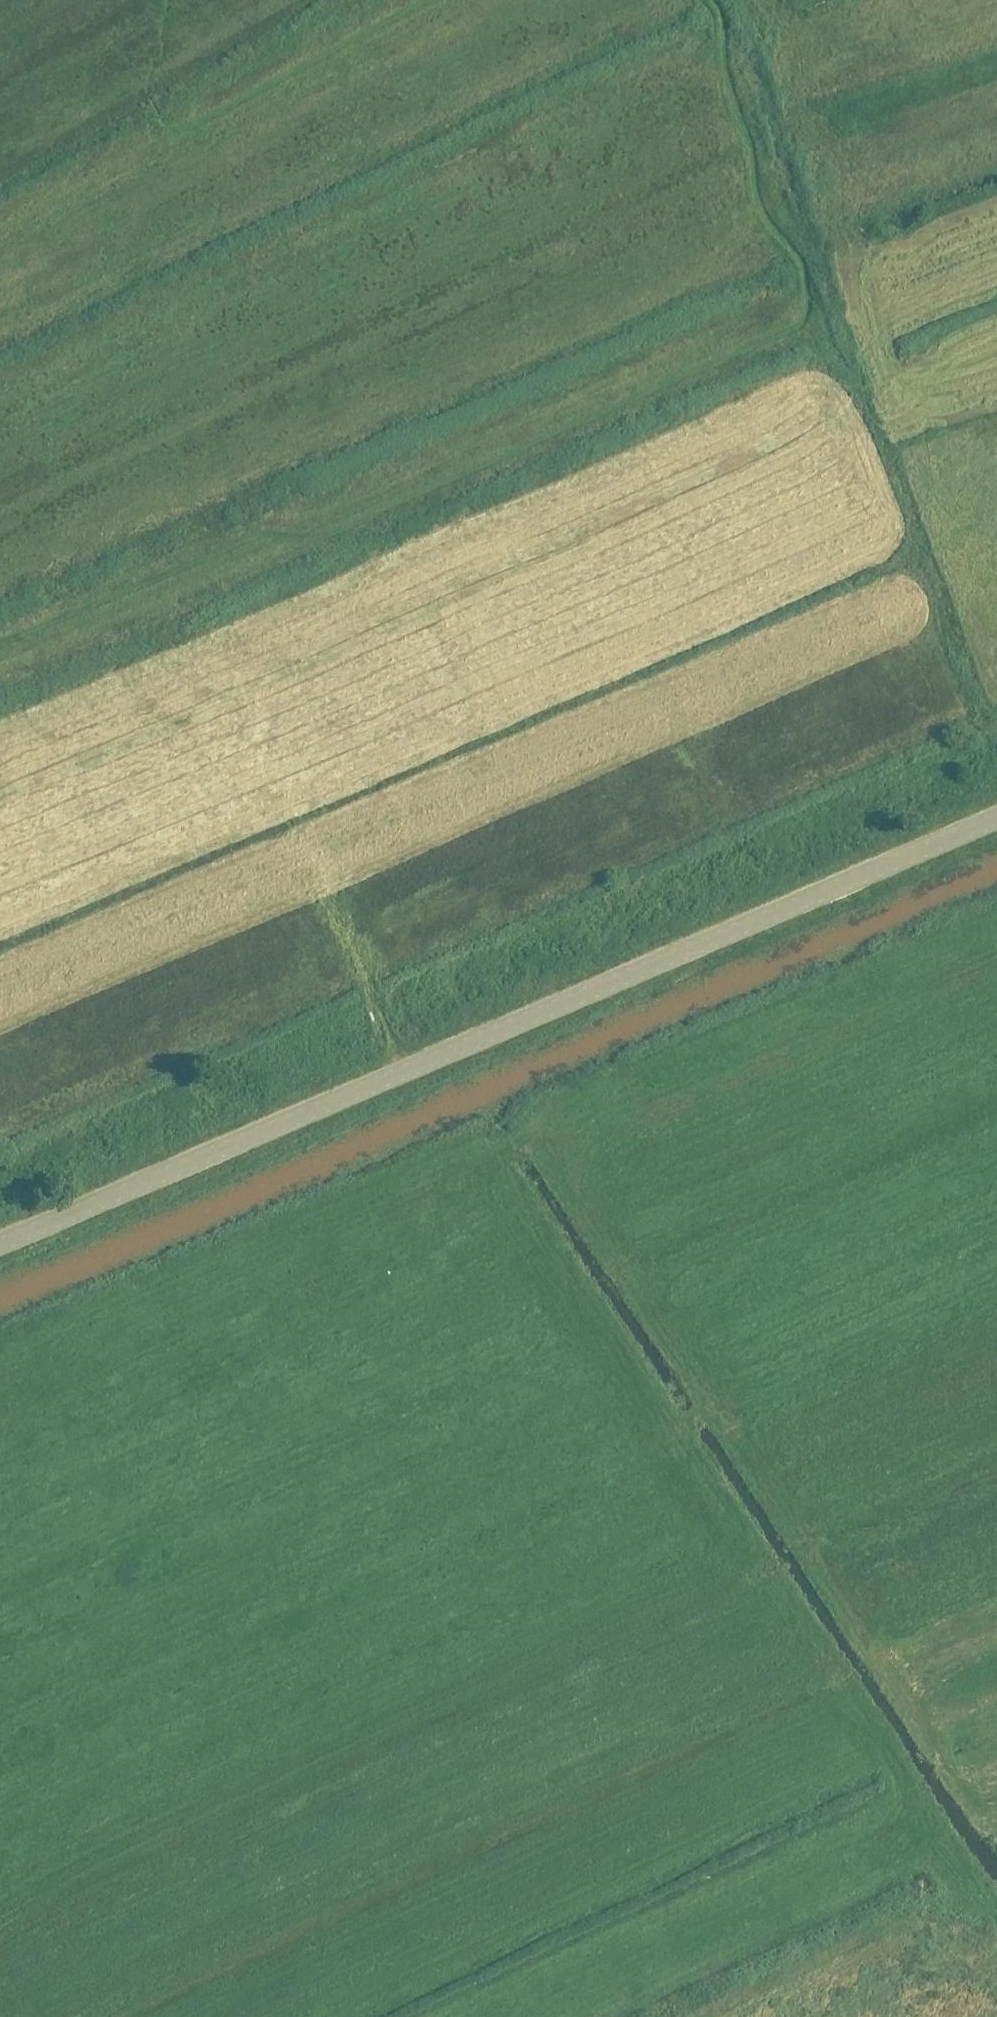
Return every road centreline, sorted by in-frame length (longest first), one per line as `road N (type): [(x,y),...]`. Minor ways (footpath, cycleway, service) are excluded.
road 1 (unclassified): [(0,1246),(996,823)]
road 2 (track): [(401,1075),(307,852)]

